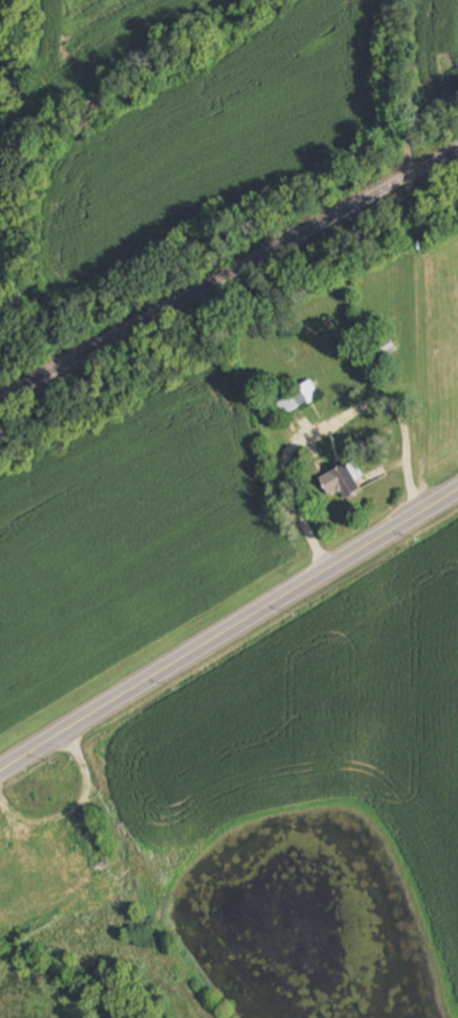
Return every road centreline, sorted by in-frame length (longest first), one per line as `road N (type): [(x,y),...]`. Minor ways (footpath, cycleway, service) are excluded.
road 1 (secondary): [(0,772),(457,490)]
road 2 (track): [(386,0),(372,104),(373,114),(408,137),(424,511)]

